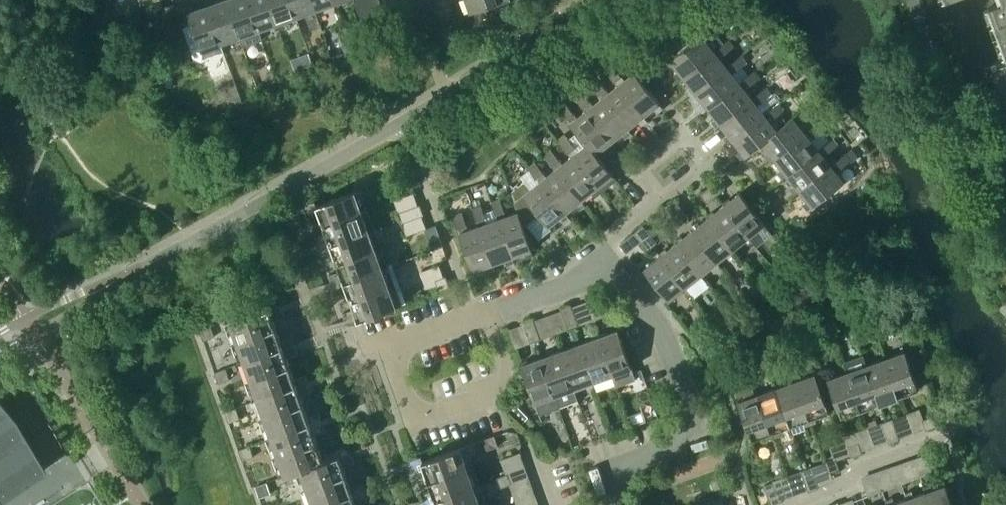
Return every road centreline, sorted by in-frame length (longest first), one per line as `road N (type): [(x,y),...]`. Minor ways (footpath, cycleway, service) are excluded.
road 1 (residential): [(619,504),(615,466),(699,435),(671,354),(635,293),(599,267)]
road 2 (residential): [(396,350),(599,267)]

